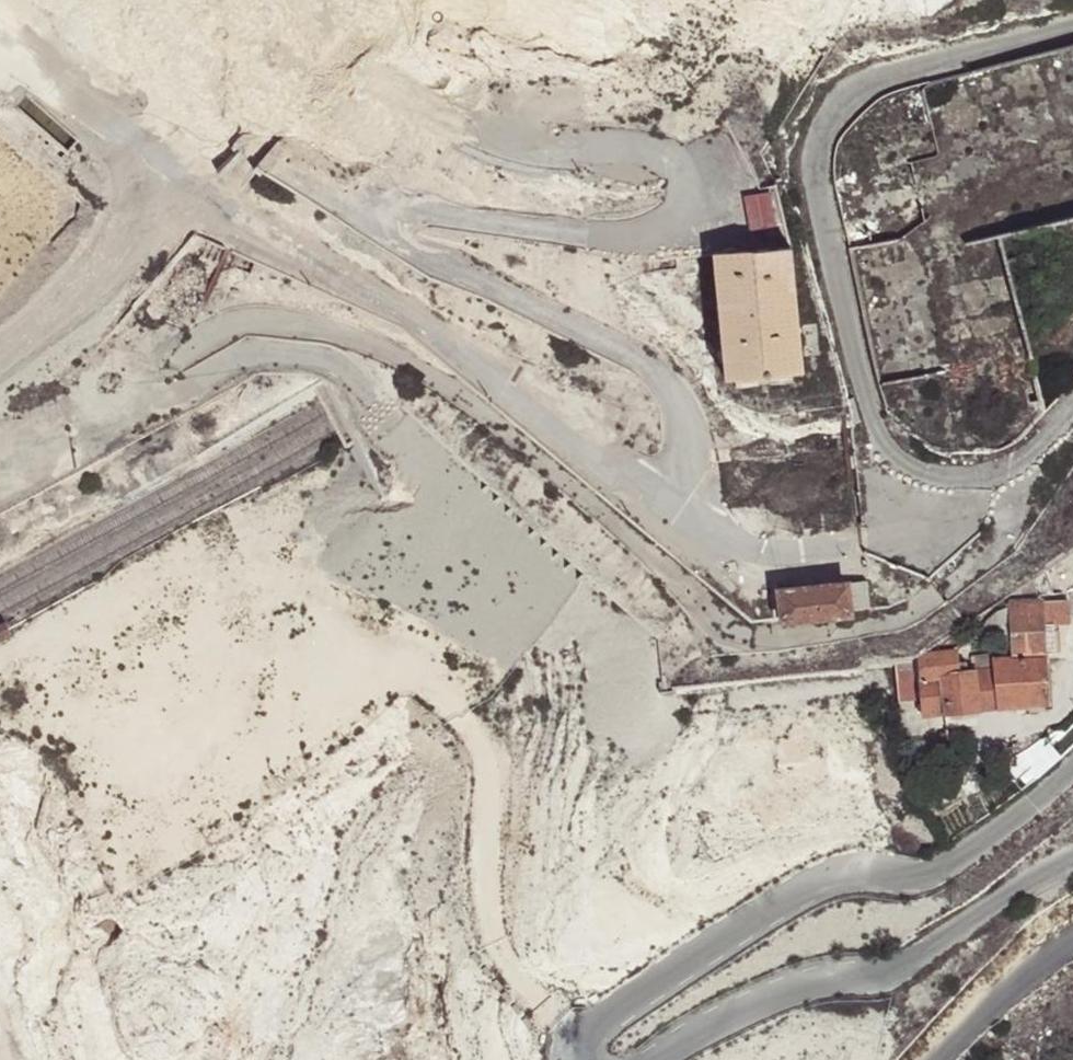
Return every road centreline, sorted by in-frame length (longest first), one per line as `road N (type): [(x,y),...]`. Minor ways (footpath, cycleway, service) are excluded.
road 1 (unclassified): [(1072,422),(1033,463),(994,485),(946,481),(898,463),(876,431),(819,138),(832,112),(863,87),(1072,26)]
road 2 (residential): [(581,1059),(586,1031),(606,1014),(819,880),(882,873),(915,879),(943,869),(1072,773)]
road 3 (residential): [(1072,855),(886,974),(776,990),(650,1059)]

